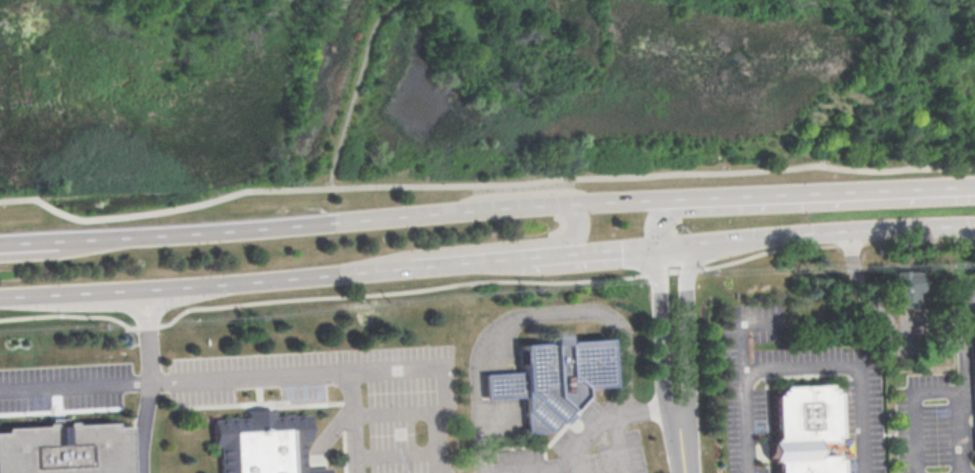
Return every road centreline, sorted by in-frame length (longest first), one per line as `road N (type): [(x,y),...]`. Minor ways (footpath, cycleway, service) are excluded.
road 1 (secondary): [(675,193),(61,239)]
road 2 (secondary): [(0,297),(405,267)]
road 3 (secondary): [(657,250),(974,226)]
road 4 (secondary): [(974,182),(675,193)]
road 5 (residential): [(684,452),(691,396),(685,246)]
road 6 (residential): [(657,250),(665,399),(684,452)]
road 7 (secondary): [(405,267),(531,257)]
road 8 (secondary): [(531,257),(657,250)]

